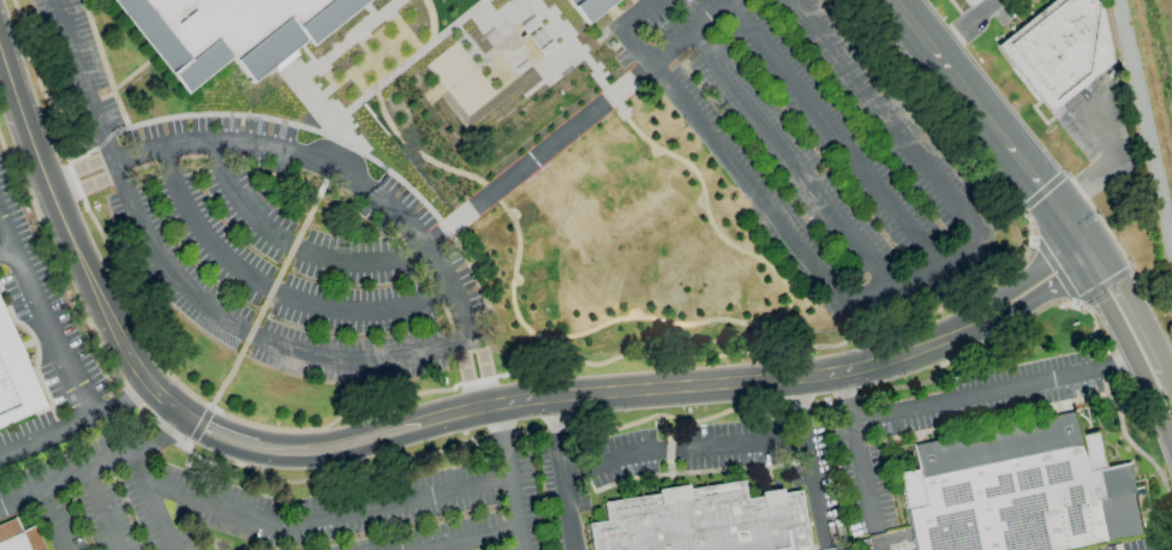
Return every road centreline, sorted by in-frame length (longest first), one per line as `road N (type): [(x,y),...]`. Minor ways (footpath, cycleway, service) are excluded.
road 1 (tertiary): [(977,321),(842,371),(519,403),(343,444),(257,448)]
road 2 (tertiary): [(187,420),(118,341),(40,167),(0,49)]
road 3 (secondary): [(891,0),(1005,143)]
road 4 (secondary): [(1168,370),(1104,253)]
road 5 (secondary): [(1081,265),(1144,381)]
road 6 (tertiary): [(1081,240),(977,321)]
road 7 (tertiary): [(977,321),(998,322),(1081,265)]

